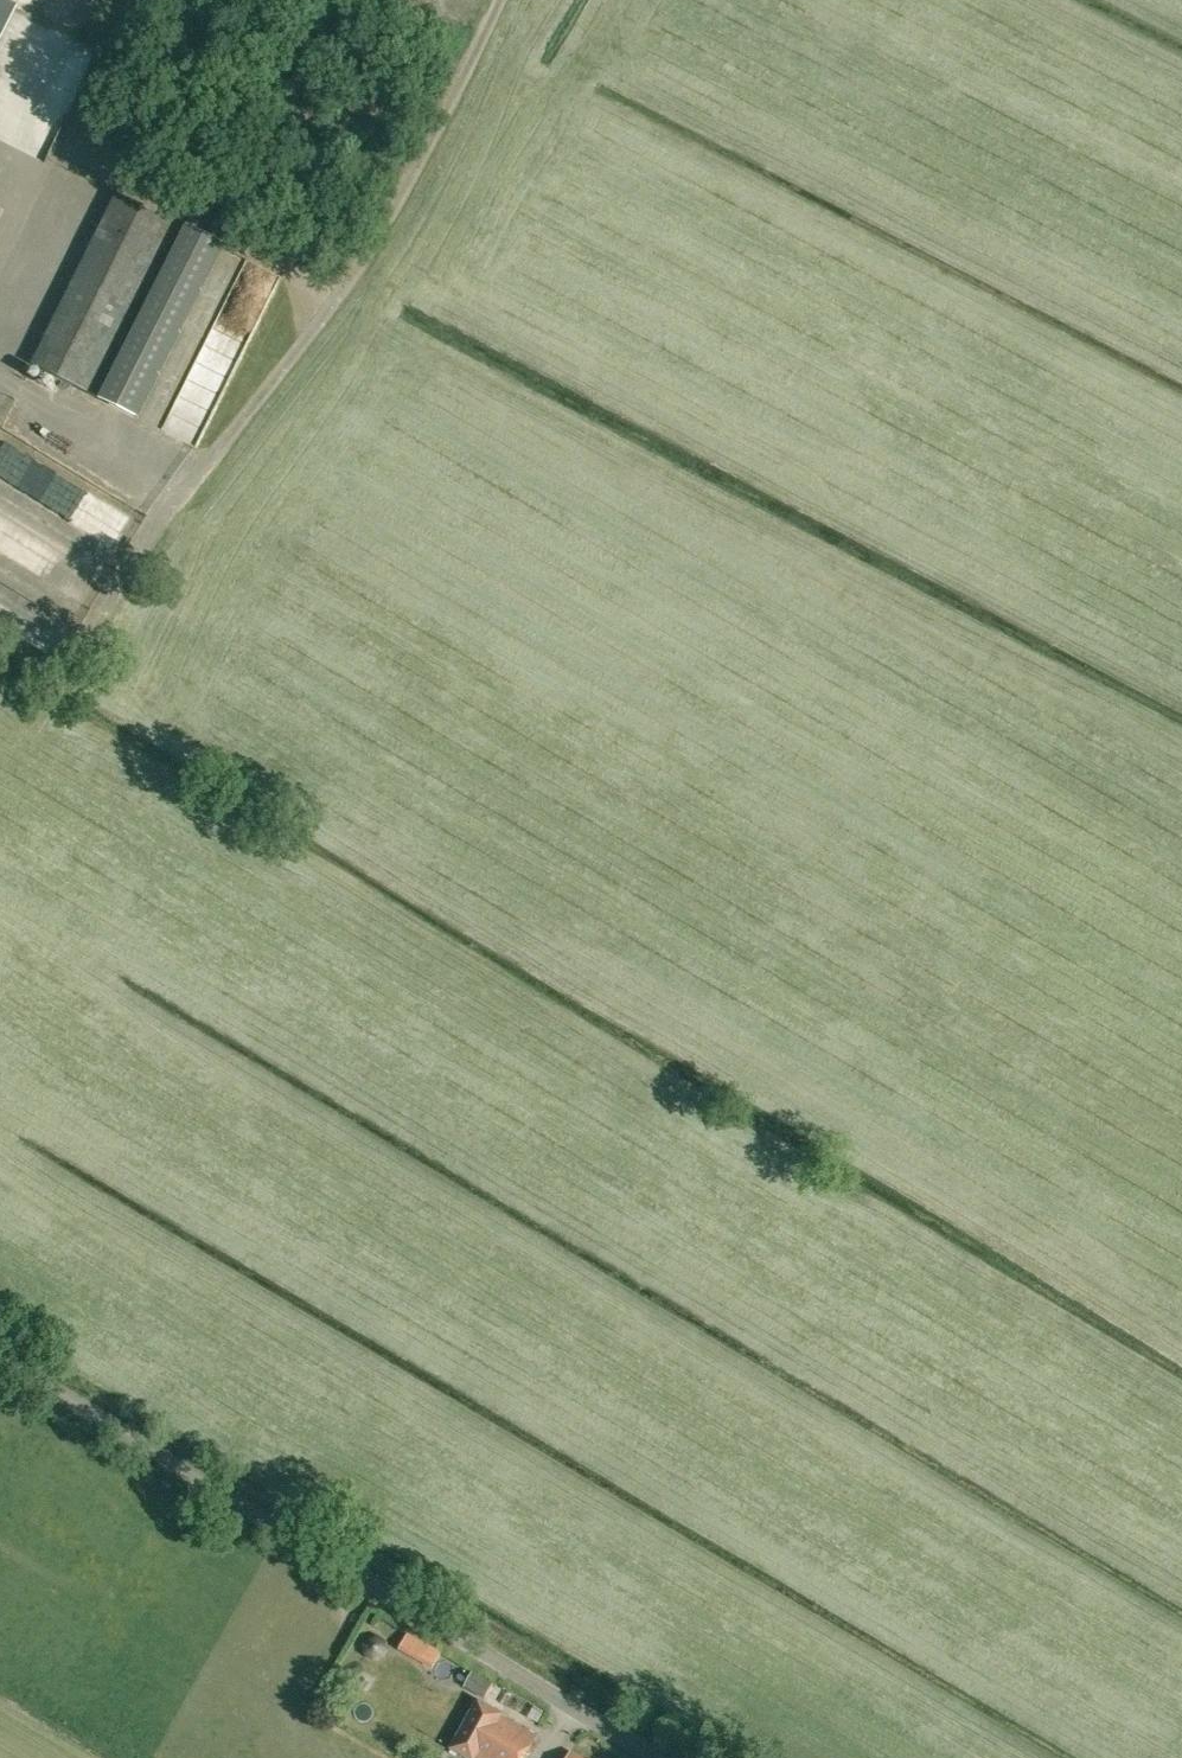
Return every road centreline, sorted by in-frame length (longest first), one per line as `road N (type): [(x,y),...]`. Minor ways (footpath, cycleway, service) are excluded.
road 1 (unclassified): [(669,1757),(0,1356)]

